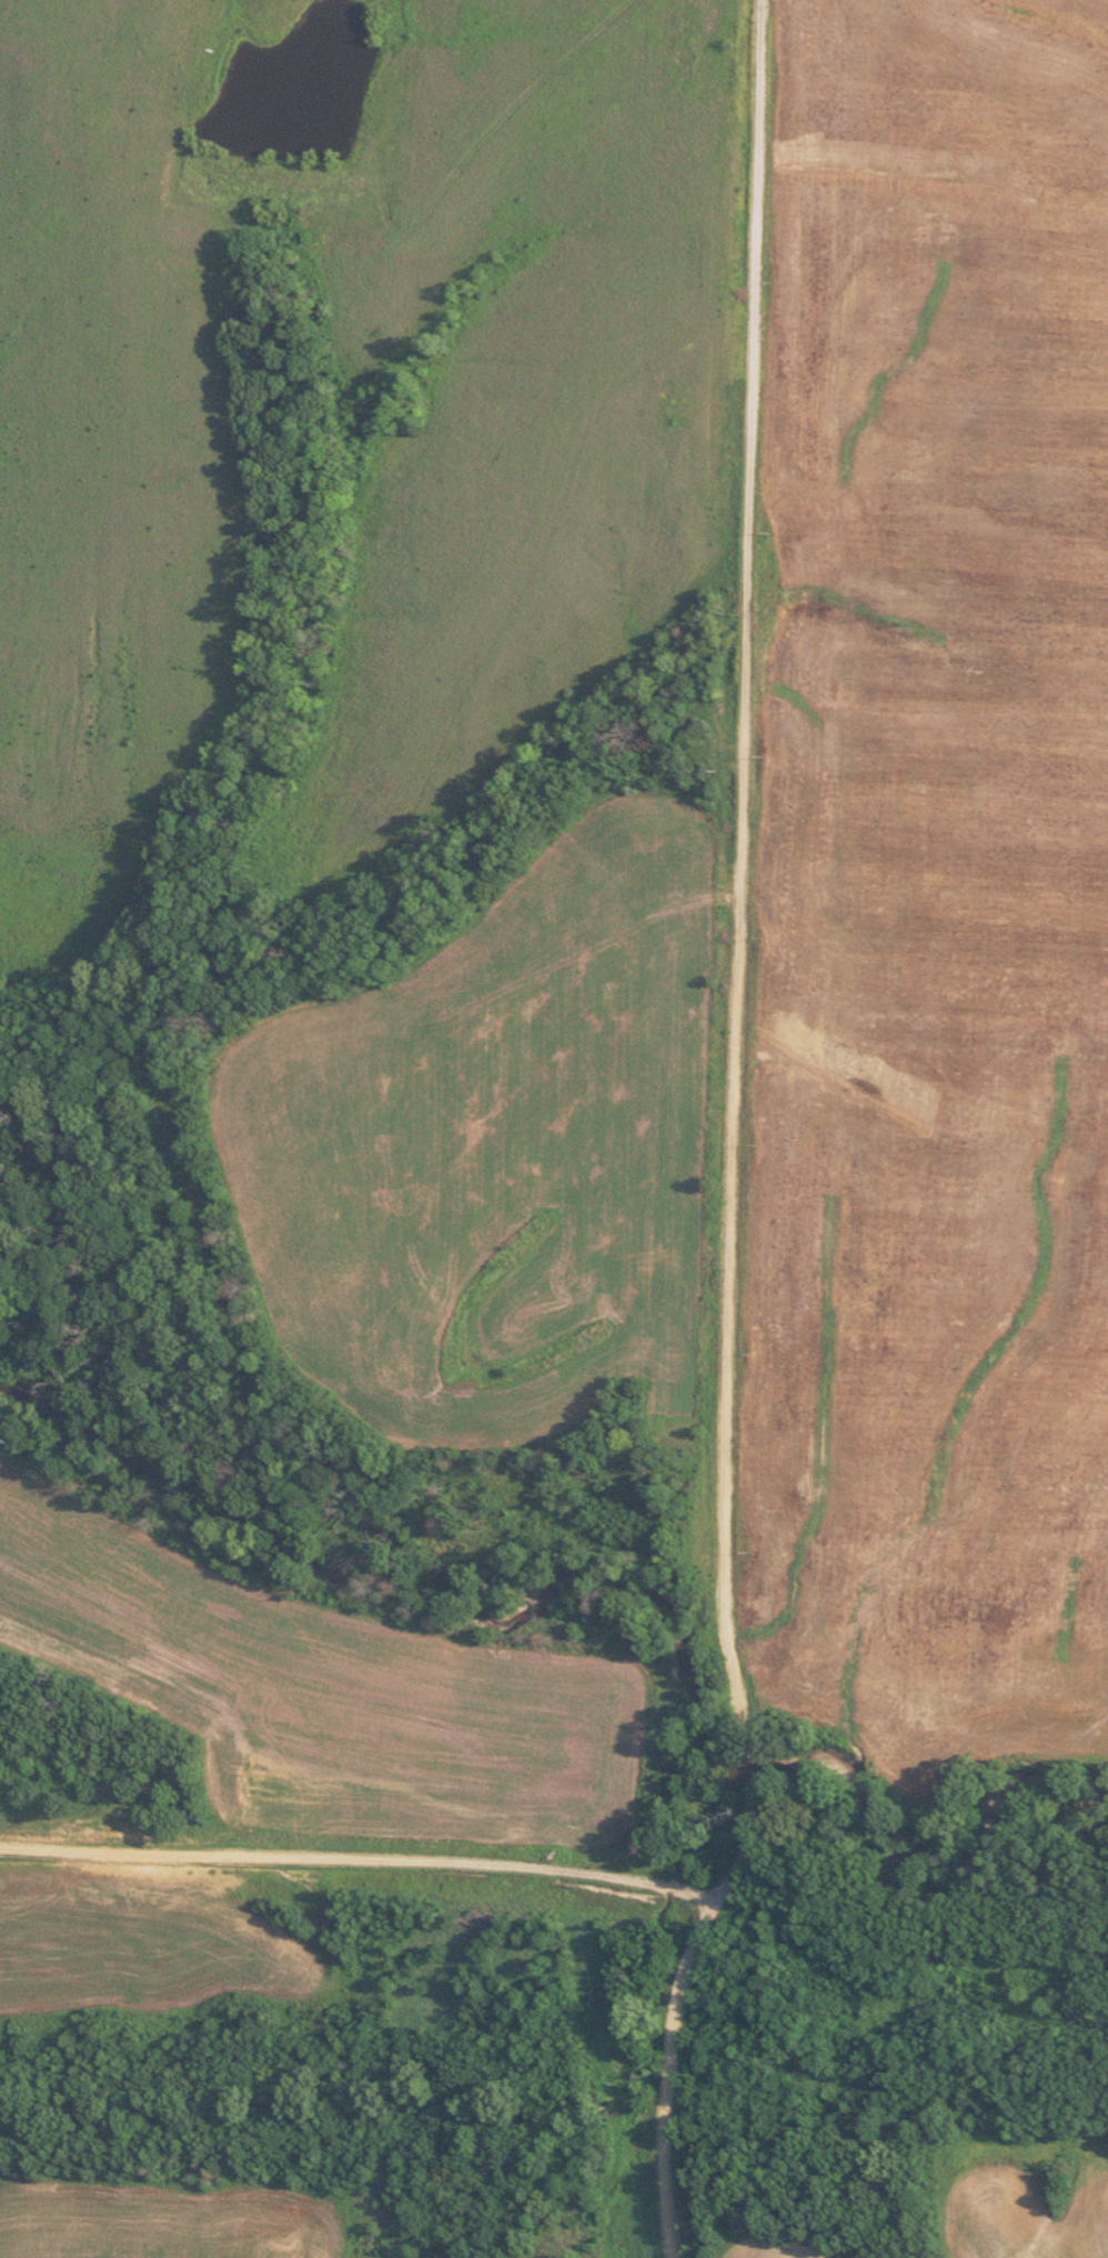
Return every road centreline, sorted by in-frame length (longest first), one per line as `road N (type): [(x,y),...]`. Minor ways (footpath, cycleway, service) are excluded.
road 1 (residential): [(735,1677),(723,1605),(761,0)]
road 2 (residential): [(711,1890),(580,1875),(0,1849)]
road 3 (residential): [(677,2257),(668,2154),(675,2025),(694,1951),(737,1866),(748,1824),(735,1677)]

